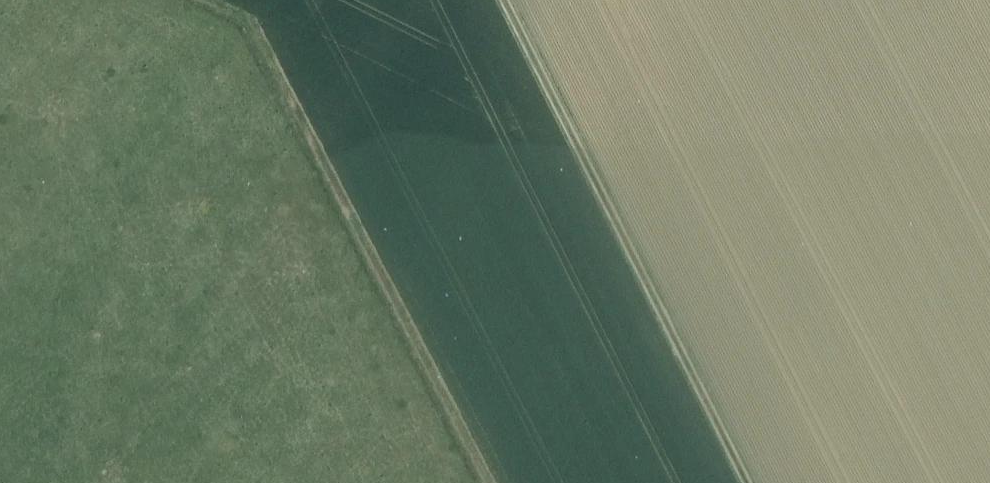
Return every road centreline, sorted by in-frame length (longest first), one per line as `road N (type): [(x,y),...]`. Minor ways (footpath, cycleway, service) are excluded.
road 1 (track): [(505,0),(755,482)]

